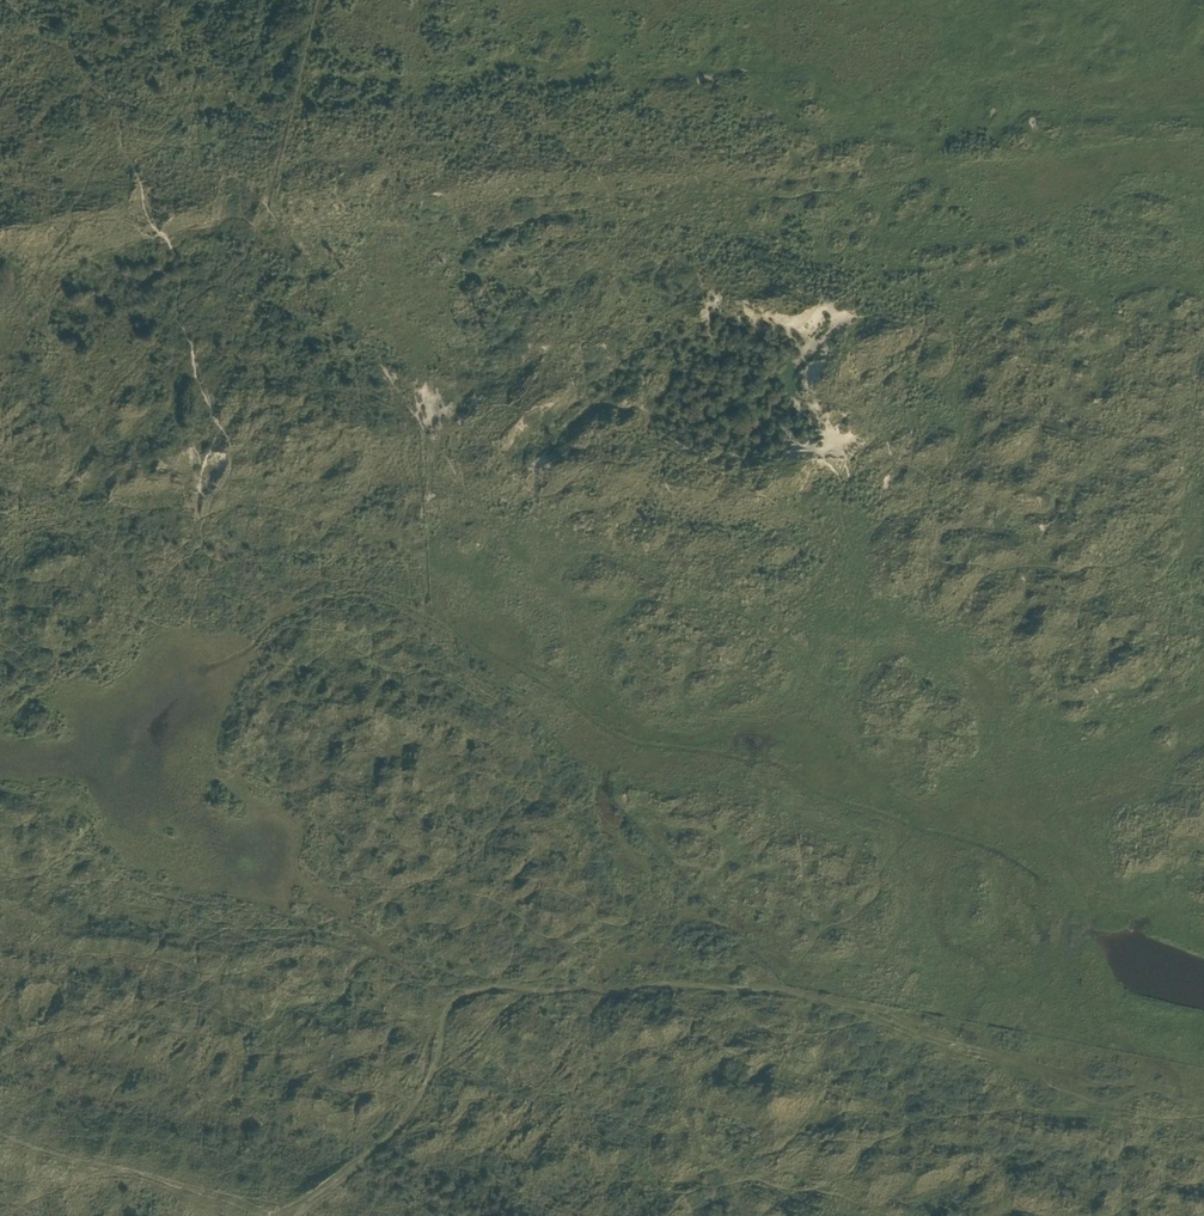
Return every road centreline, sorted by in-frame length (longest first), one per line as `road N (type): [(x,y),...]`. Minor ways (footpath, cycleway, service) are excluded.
road 1 (track): [(855,1008),(892,1015),(974,1059),(1039,1067),(1126,1115),(1203,1120)]

